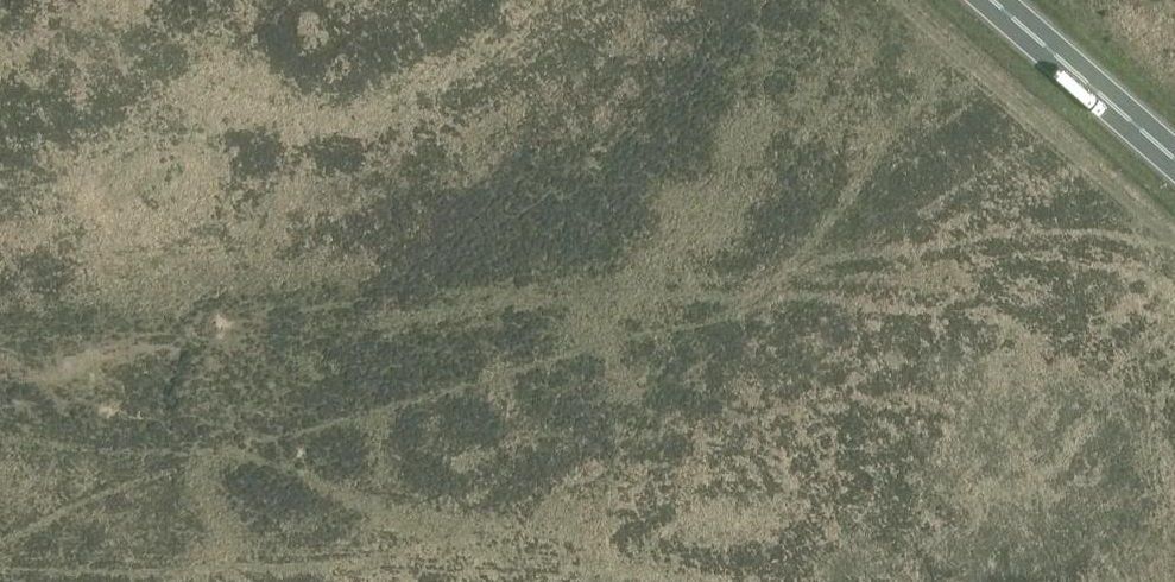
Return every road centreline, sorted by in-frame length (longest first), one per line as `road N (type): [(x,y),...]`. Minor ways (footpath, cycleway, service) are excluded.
road 1 (trunk): [(1174,158),(993,0)]

